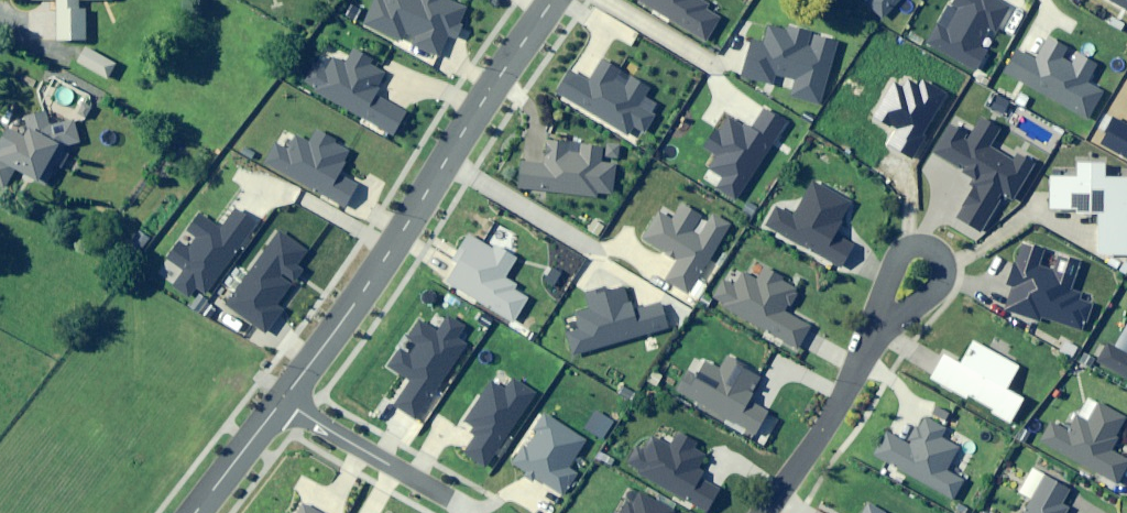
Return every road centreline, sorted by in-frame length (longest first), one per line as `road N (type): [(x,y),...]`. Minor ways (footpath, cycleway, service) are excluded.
road 1 (residential): [(559,0),(283,400)]
road 2 (residential): [(874,325),(819,432),(762,512)]
road 3 (residential): [(464,508),(283,400)]
road 4 (residential): [(283,400),(196,512)]
road 5 (residential): [(874,325),(938,287),(940,255),(912,243)]

